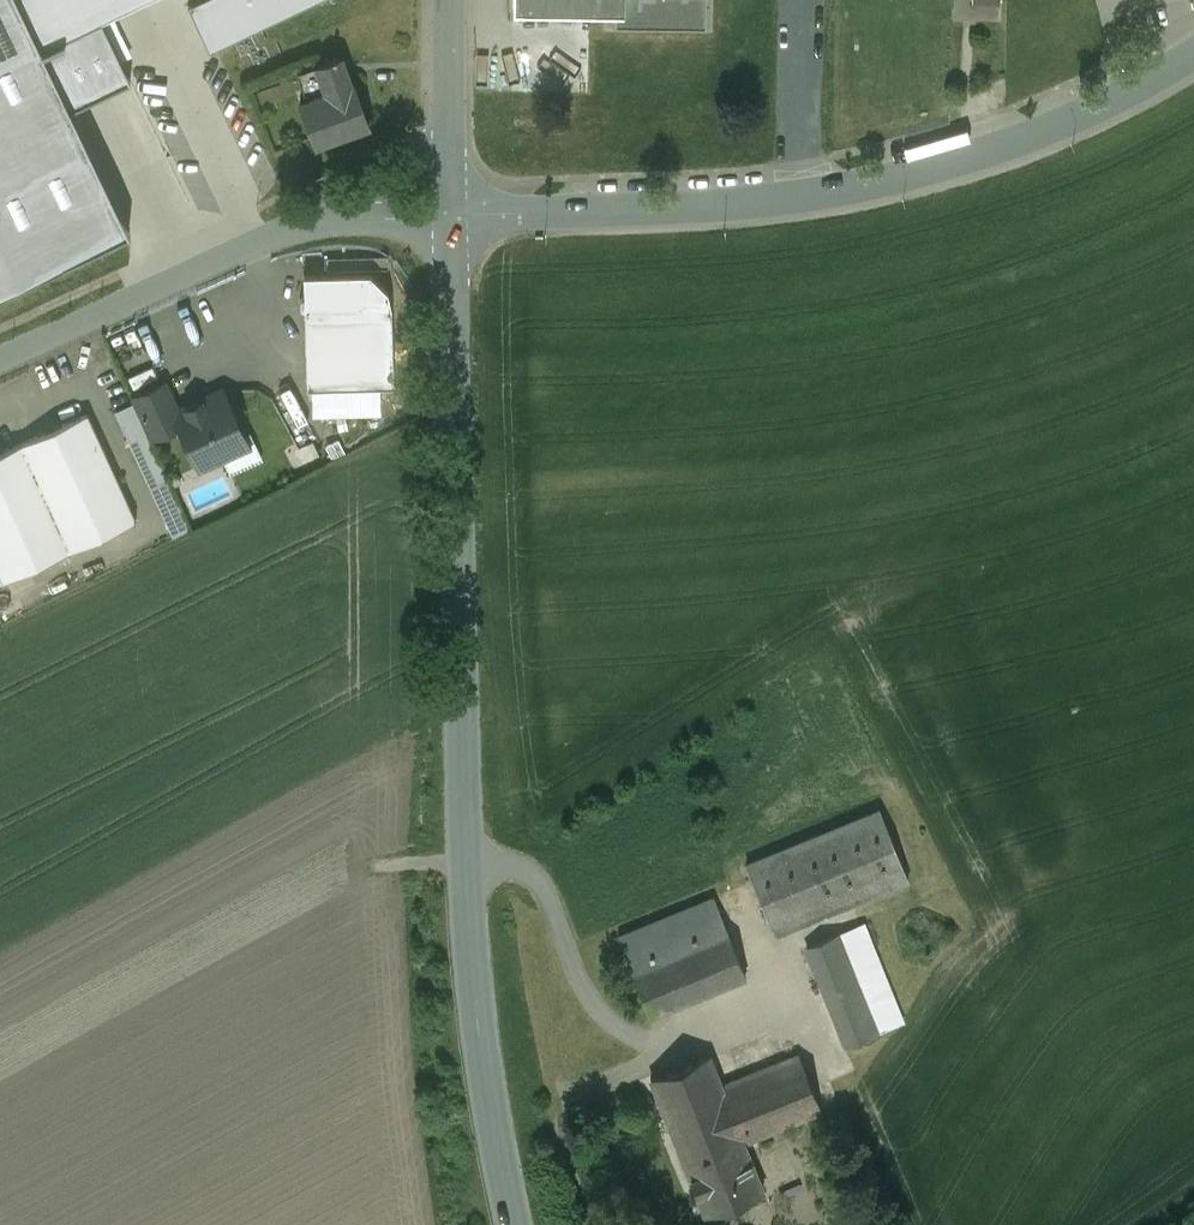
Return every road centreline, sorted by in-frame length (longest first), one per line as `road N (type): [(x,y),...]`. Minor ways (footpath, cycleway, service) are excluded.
road 1 (tertiary): [(515,1224),(472,974),(450,217)]
road 2 (residential): [(1193,51),(1080,115),(929,172),(721,206),(450,217)]
road 3 (residential): [(322,219),(0,363)]
road 4 (tertiary): [(450,119),(419,159),(322,219)]
road 5 (residential): [(450,217),(322,219)]

